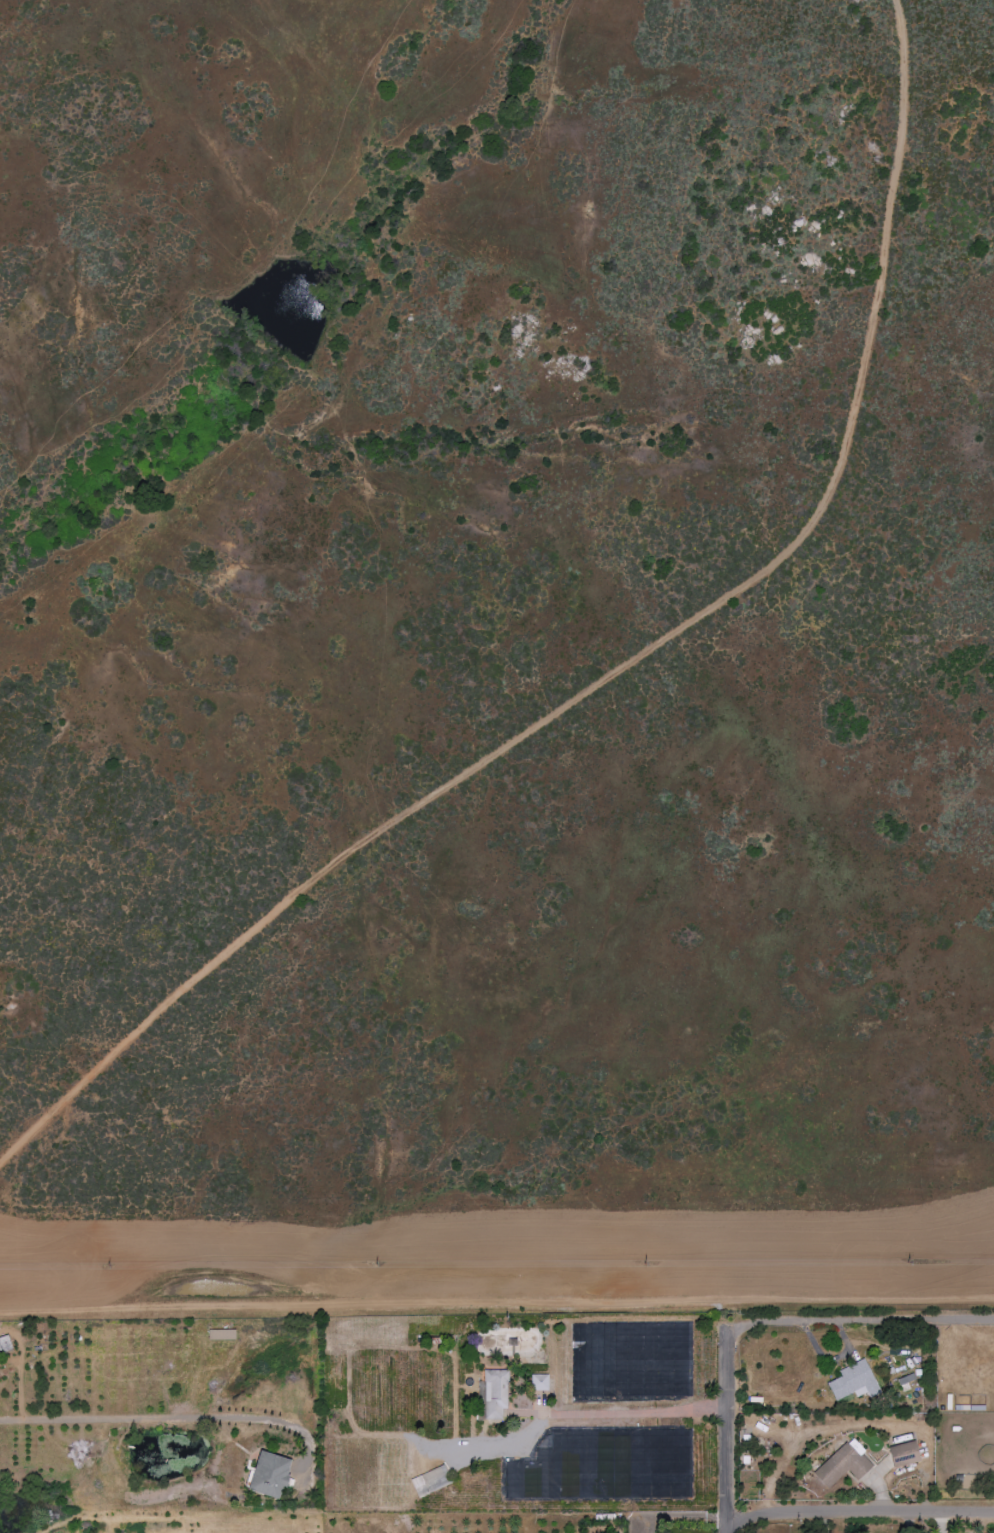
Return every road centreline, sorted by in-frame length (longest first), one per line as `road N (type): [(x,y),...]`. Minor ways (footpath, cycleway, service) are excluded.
road 1 (residential): [(729,1333),(730,1532)]

